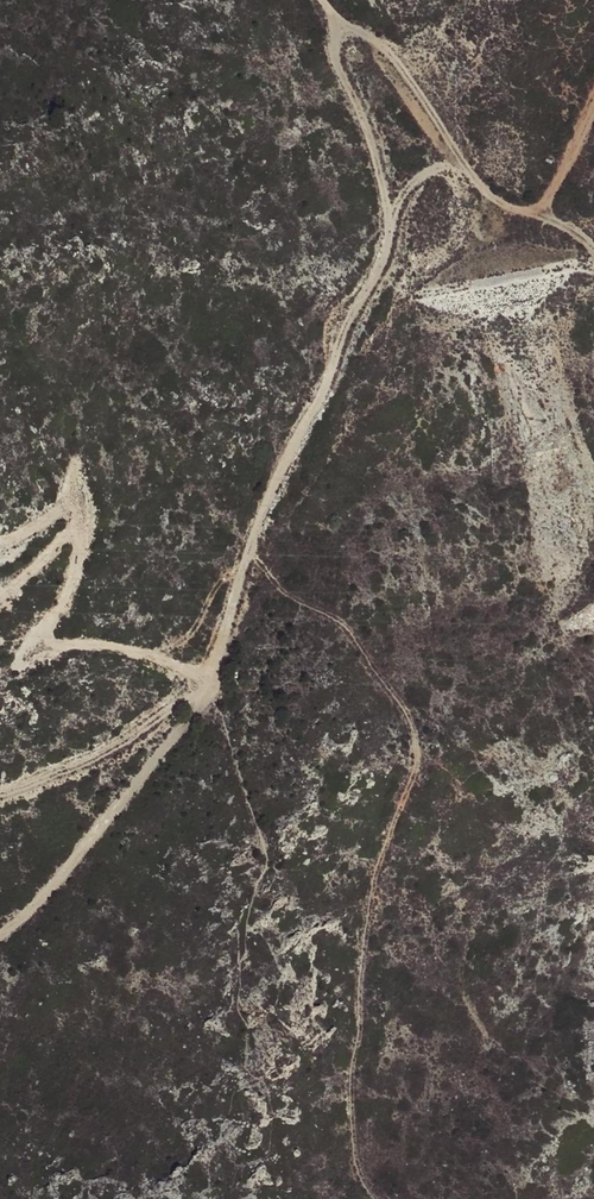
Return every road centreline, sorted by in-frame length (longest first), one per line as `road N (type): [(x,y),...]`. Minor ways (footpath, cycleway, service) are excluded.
road 1 (track): [(0,793),(64,772),(193,696),(228,623),(272,486),(379,265),(389,232),(383,182),(323,0)]

